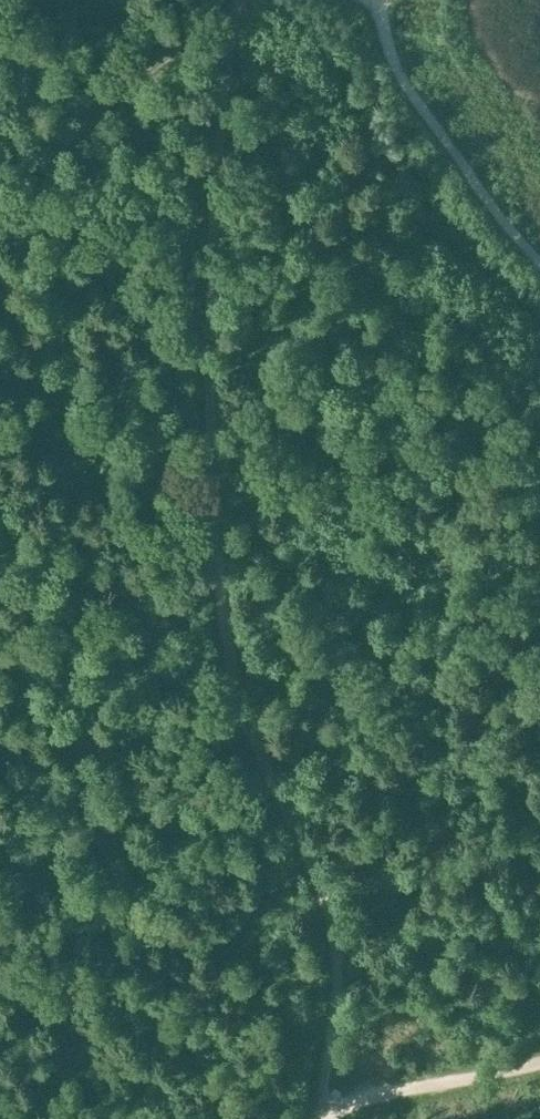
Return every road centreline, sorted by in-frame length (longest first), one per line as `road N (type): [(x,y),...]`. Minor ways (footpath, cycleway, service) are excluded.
road 1 (track): [(322,1106),(336,993),(331,915),(239,706),(210,549),(209,248),(228,11)]
road 2 (track): [(539,269),(400,82),(382,37),(382,0)]
road 3 (track): [(0,196),(86,114),(240,0)]
road 4 (track): [(312,1118),(338,1097),(539,1062)]

